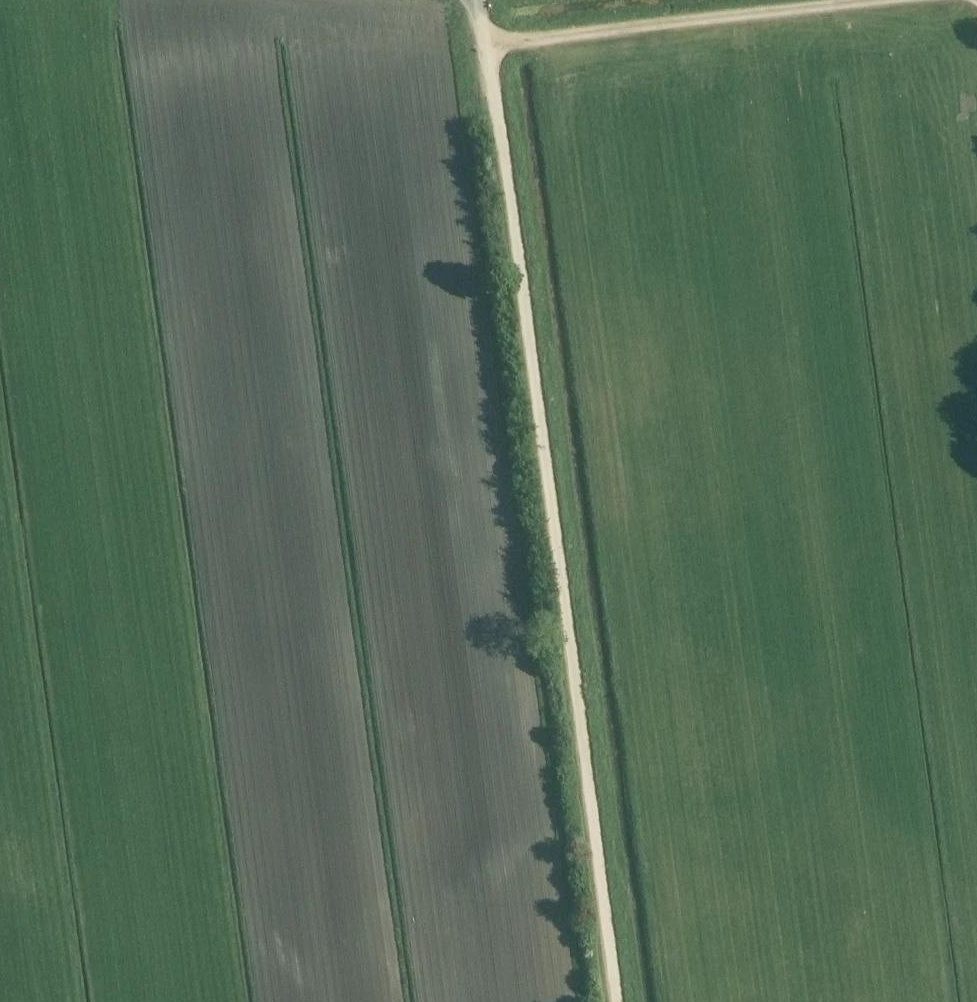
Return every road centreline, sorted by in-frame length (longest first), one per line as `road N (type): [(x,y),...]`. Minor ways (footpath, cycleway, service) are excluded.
road 1 (track): [(618,1001),(499,115),(476,0)]
road 2 (track): [(487,35),(882,0)]

